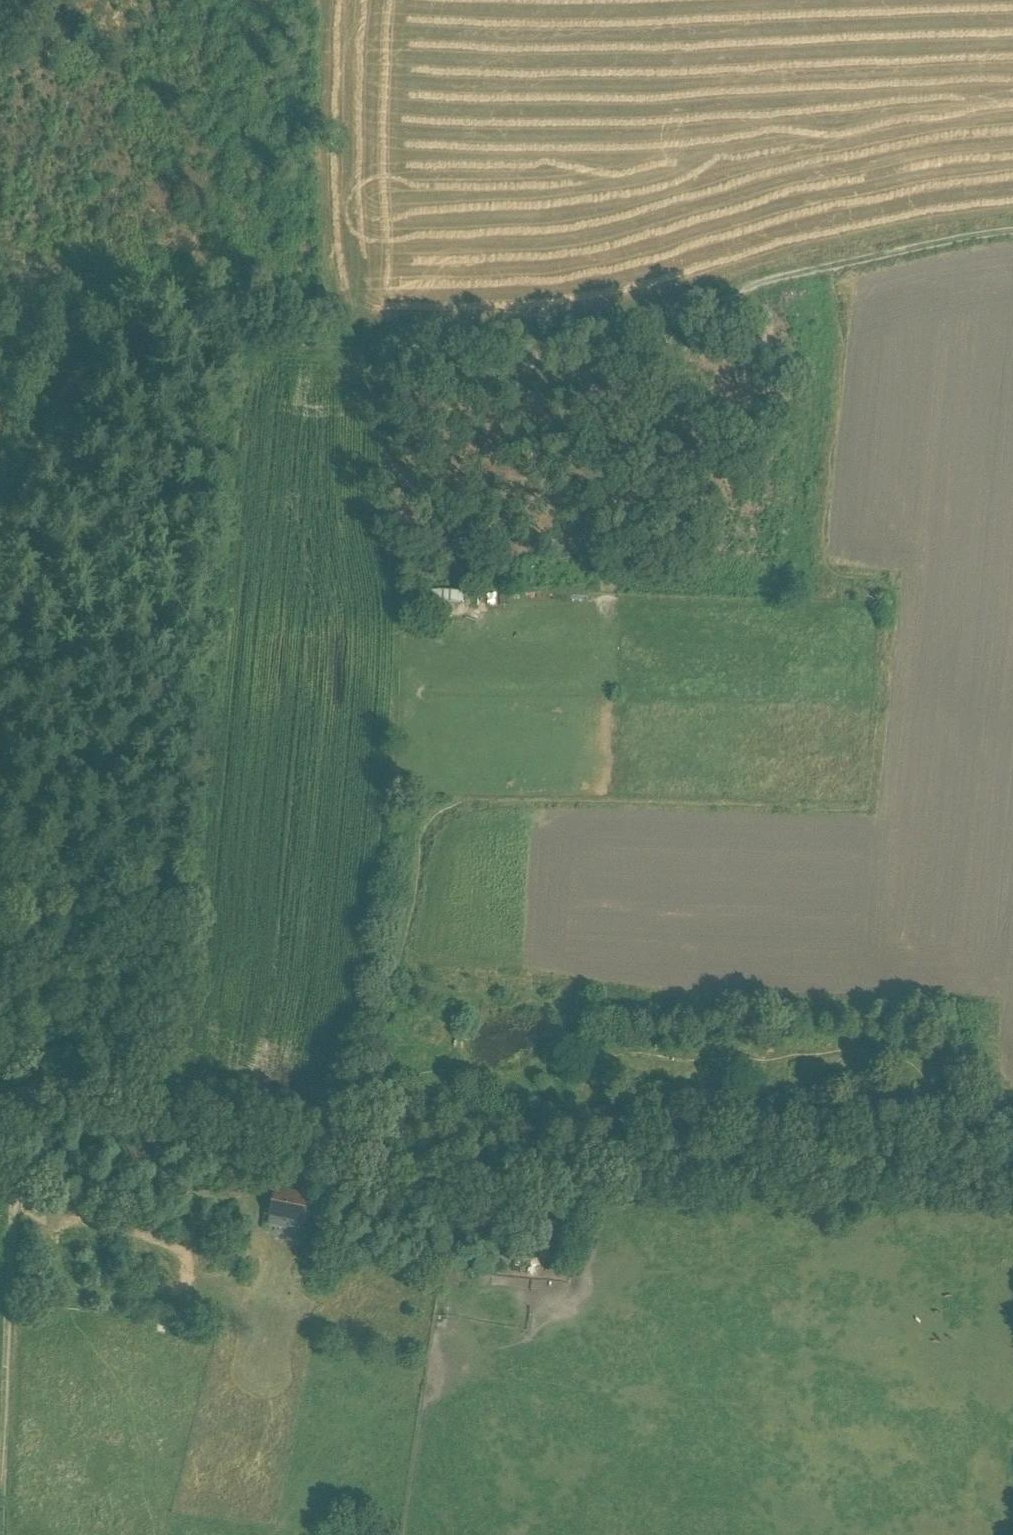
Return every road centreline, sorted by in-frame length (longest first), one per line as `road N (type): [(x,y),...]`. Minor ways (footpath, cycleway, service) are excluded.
road 1 (track): [(1012,1168),(809,1163),(554,1178),(360,1156),(230,1113),(102,1089),(42,1084),(0,1108)]
road 2 (track): [(0,258),(289,338),(477,352),(589,348),(833,273)]
road 3 (track): [(0,1478),(18,1173),(0,1115)]
road 4 (track): [(609,594),(608,443),(734,300)]
road 5 (track): [(833,273),(1012,233)]

